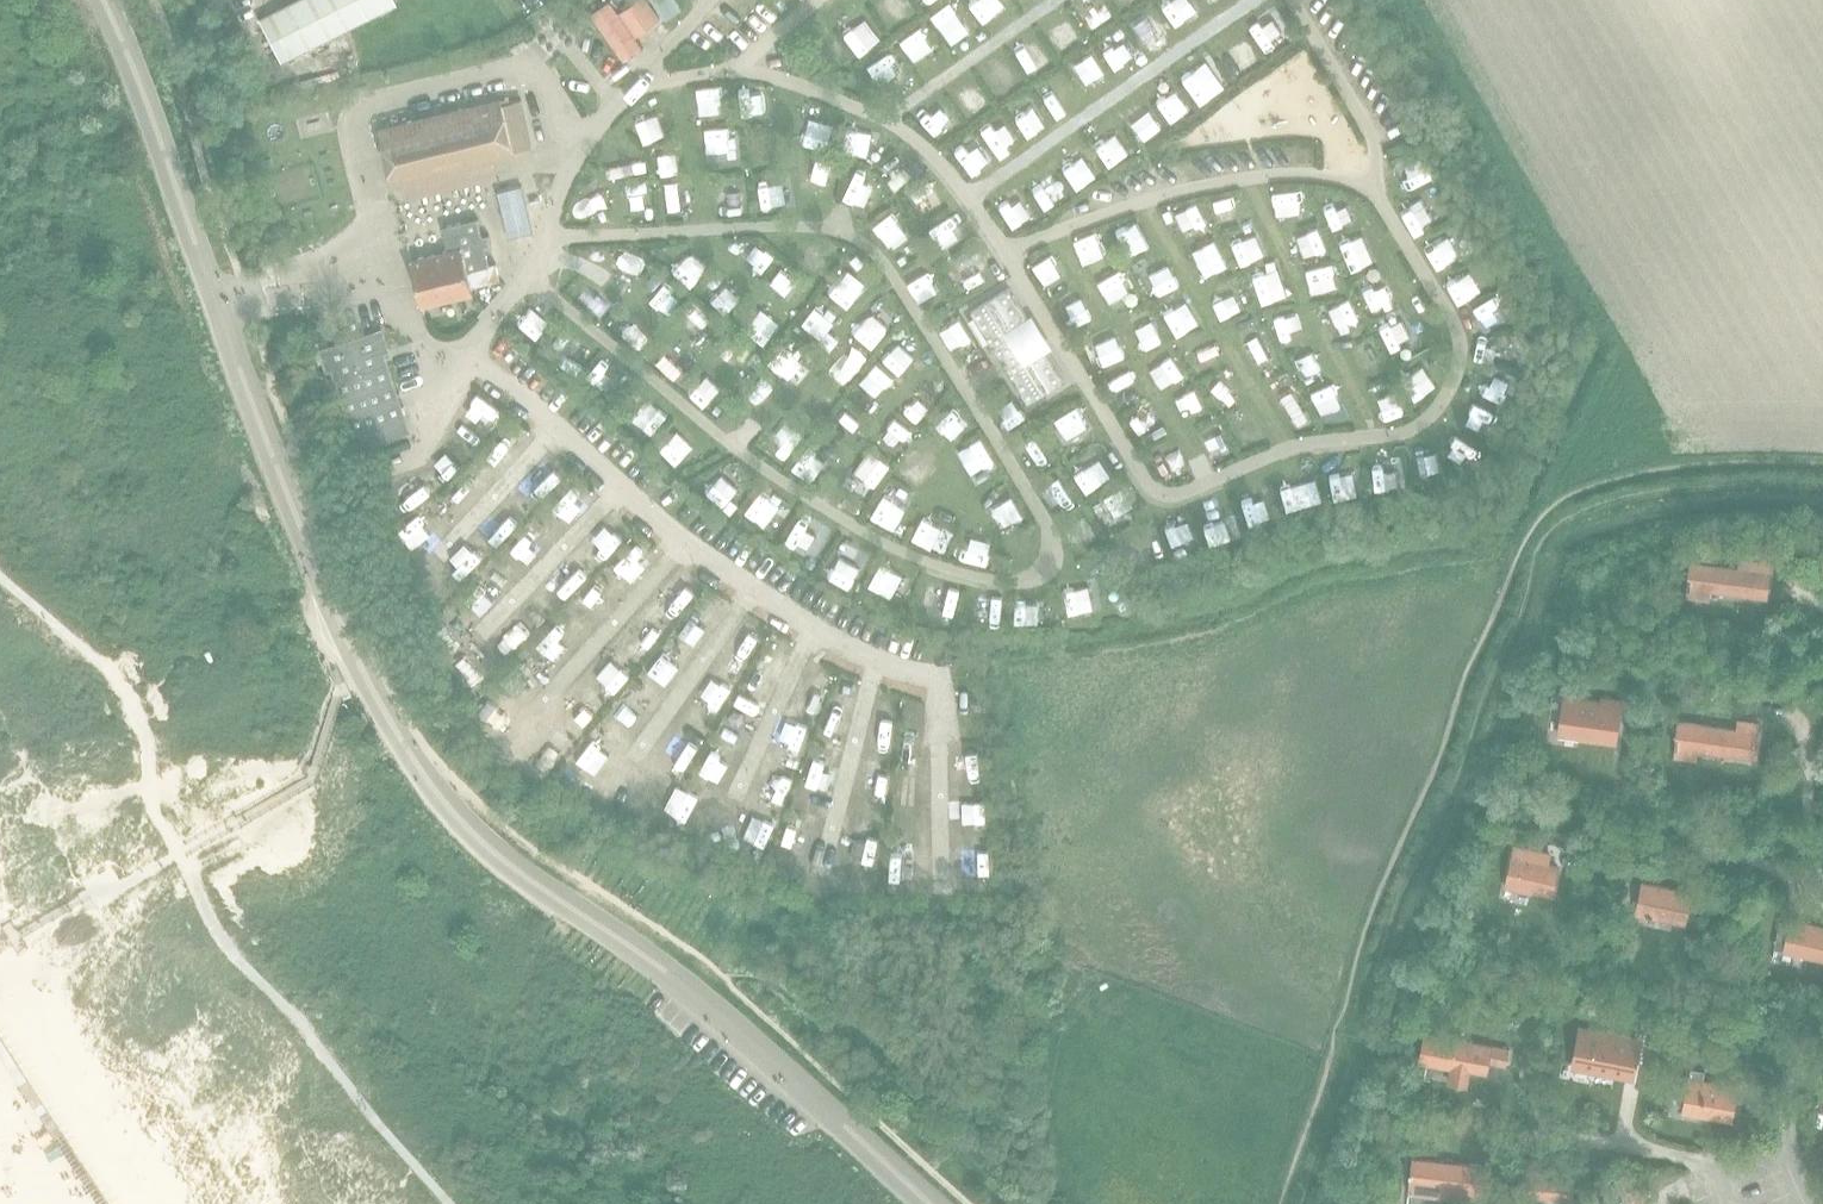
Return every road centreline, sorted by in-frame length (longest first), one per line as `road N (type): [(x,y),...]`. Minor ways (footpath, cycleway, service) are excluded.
road 1 (unclassified): [(931,1203),(711,1004),(464,823),(414,757),(351,644),(100,0)]
road 2 (residential): [(1440,1133),(1545,1134),(1720,1170),(1793,1156)]
road 3 (residential): [(1739,703),(1784,709),(1803,722),(1813,853),(1822,883)]
road 4 (residential): [(1822,894),(1720,846),(1634,864)]
road 5 (residential): [(1793,1156),(1794,1080),(1822,1033)]

